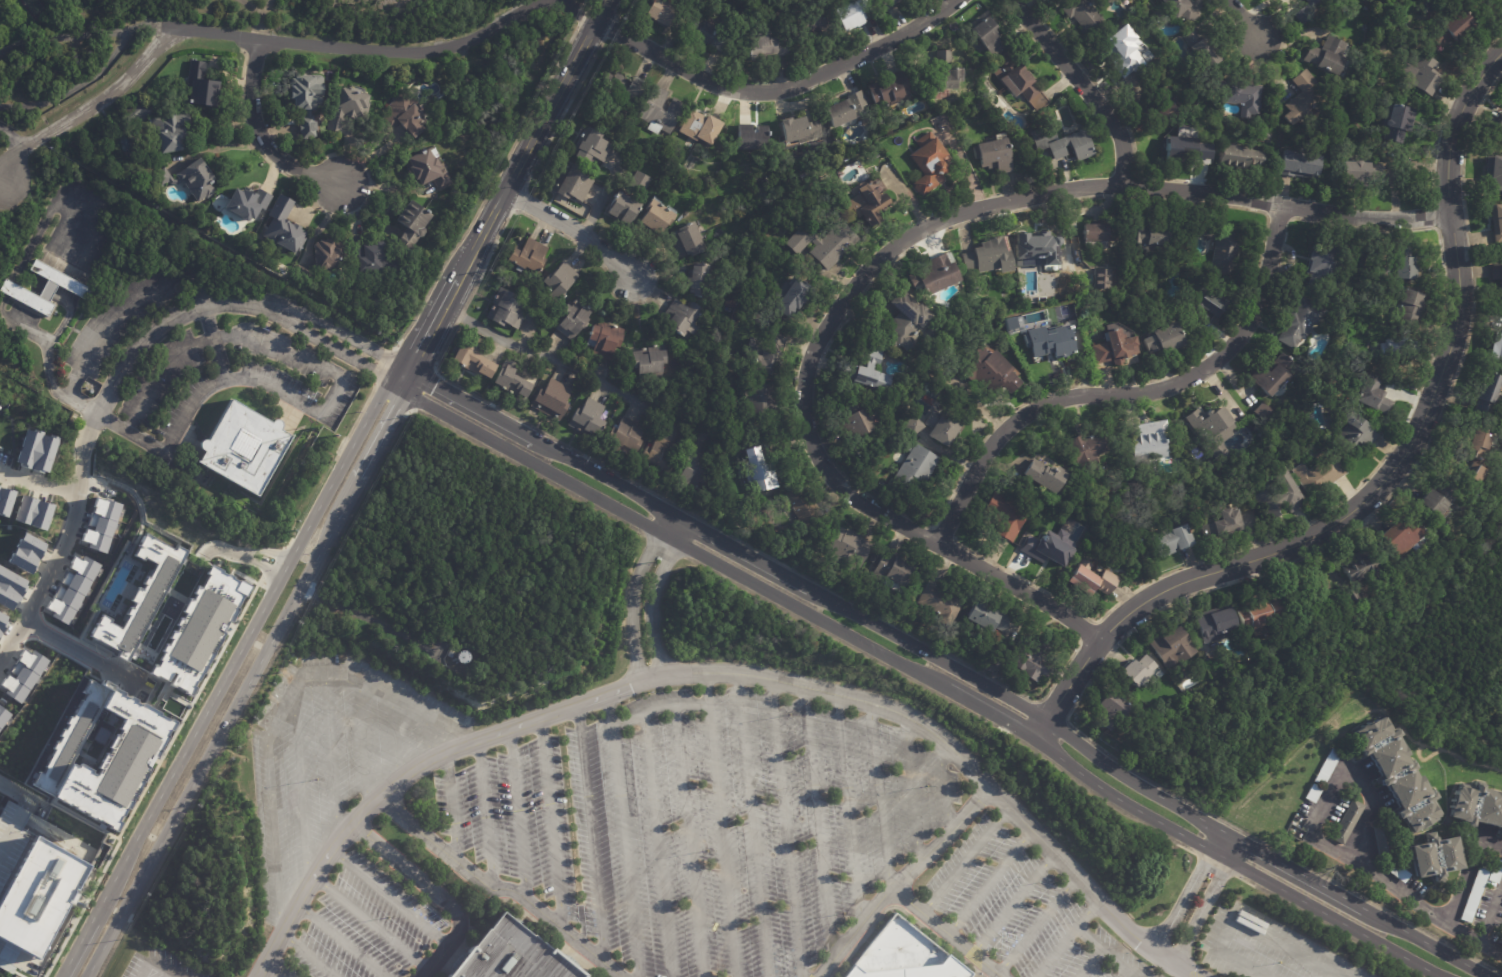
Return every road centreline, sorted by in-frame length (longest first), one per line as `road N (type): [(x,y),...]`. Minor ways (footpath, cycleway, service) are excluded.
road 1 (tertiary): [(1487,976),(1113,769),(973,677),(407,371)]
road 2 (tertiary): [(394,392),(931,678),(1098,787),(1444,976)]
road 3 (residential): [(1449,214),(1356,217),(1204,190),(1080,187),(926,227),(854,285),(806,365),(803,392),(815,449),(834,478),(859,501),(1100,639)]
road 4 (residential): [(1501,54),(1478,80),(1453,138),(1447,177),(1458,316),(1443,379),(1415,437),(1356,509),(1315,535),(1183,582),(1126,616),(1100,639),(1035,742)]
road 5 (tertiary): [(69,976),(407,371)]
road 6 (residential): [(595,21),(570,6),(541,3),(448,47),(416,51),(177,28),(95,103),(24,143),(4,177)]
road 7 (residential): [(1282,206),(1252,318),(1212,366),(1146,393),(1061,397),(1028,413),(1000,435),(937,544)]
road 8 (tertiary): [(407,371),(513,191),(606,0)]
road 9 (residential): [(954,0),(895,41),(809,81),(753,90),(690,73),(595,21)]
road 10 (residential): [(1122,184),(1118,132),(1011,0)]
road 11 (residential): [(259,40),(251,92),(259,131),(285,162),(339,184)]
road 12 (residential): [(628,268),(513,191)]

